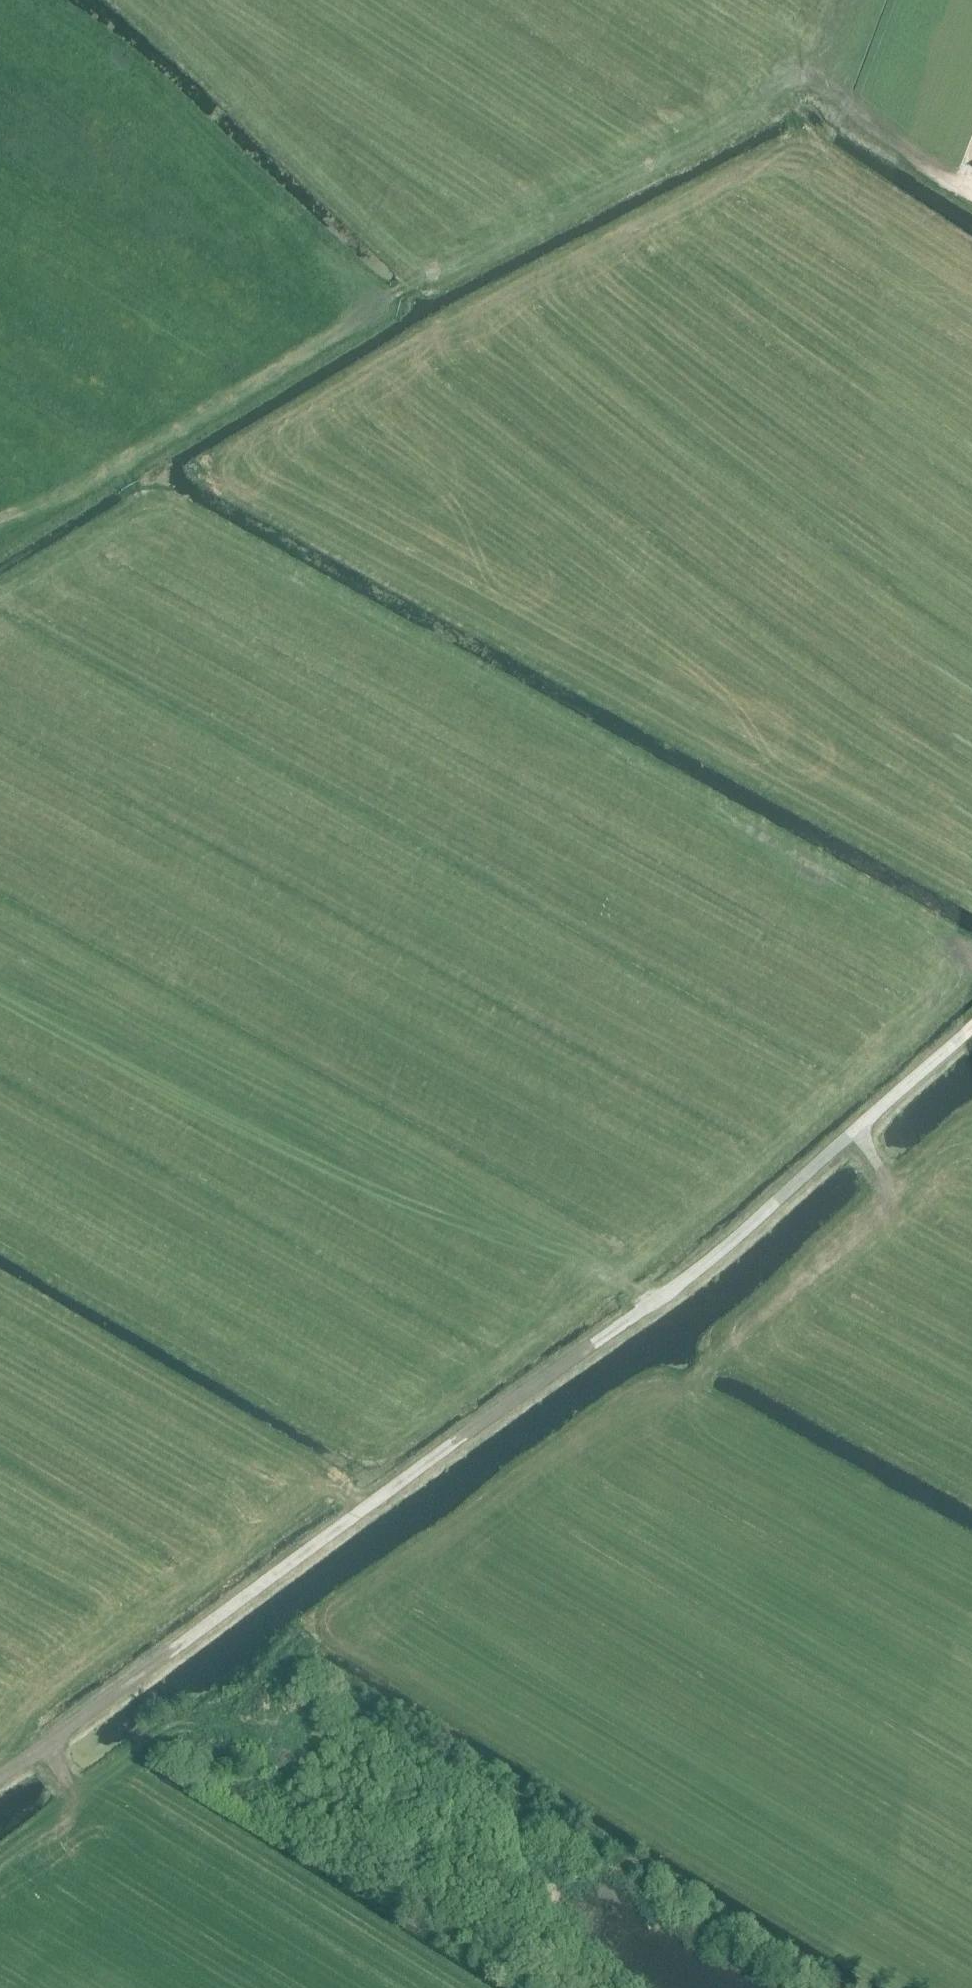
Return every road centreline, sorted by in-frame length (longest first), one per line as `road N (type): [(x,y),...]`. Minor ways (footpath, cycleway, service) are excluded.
road 1 (track): [(0,1776),(671,1291),(971,1029)]

